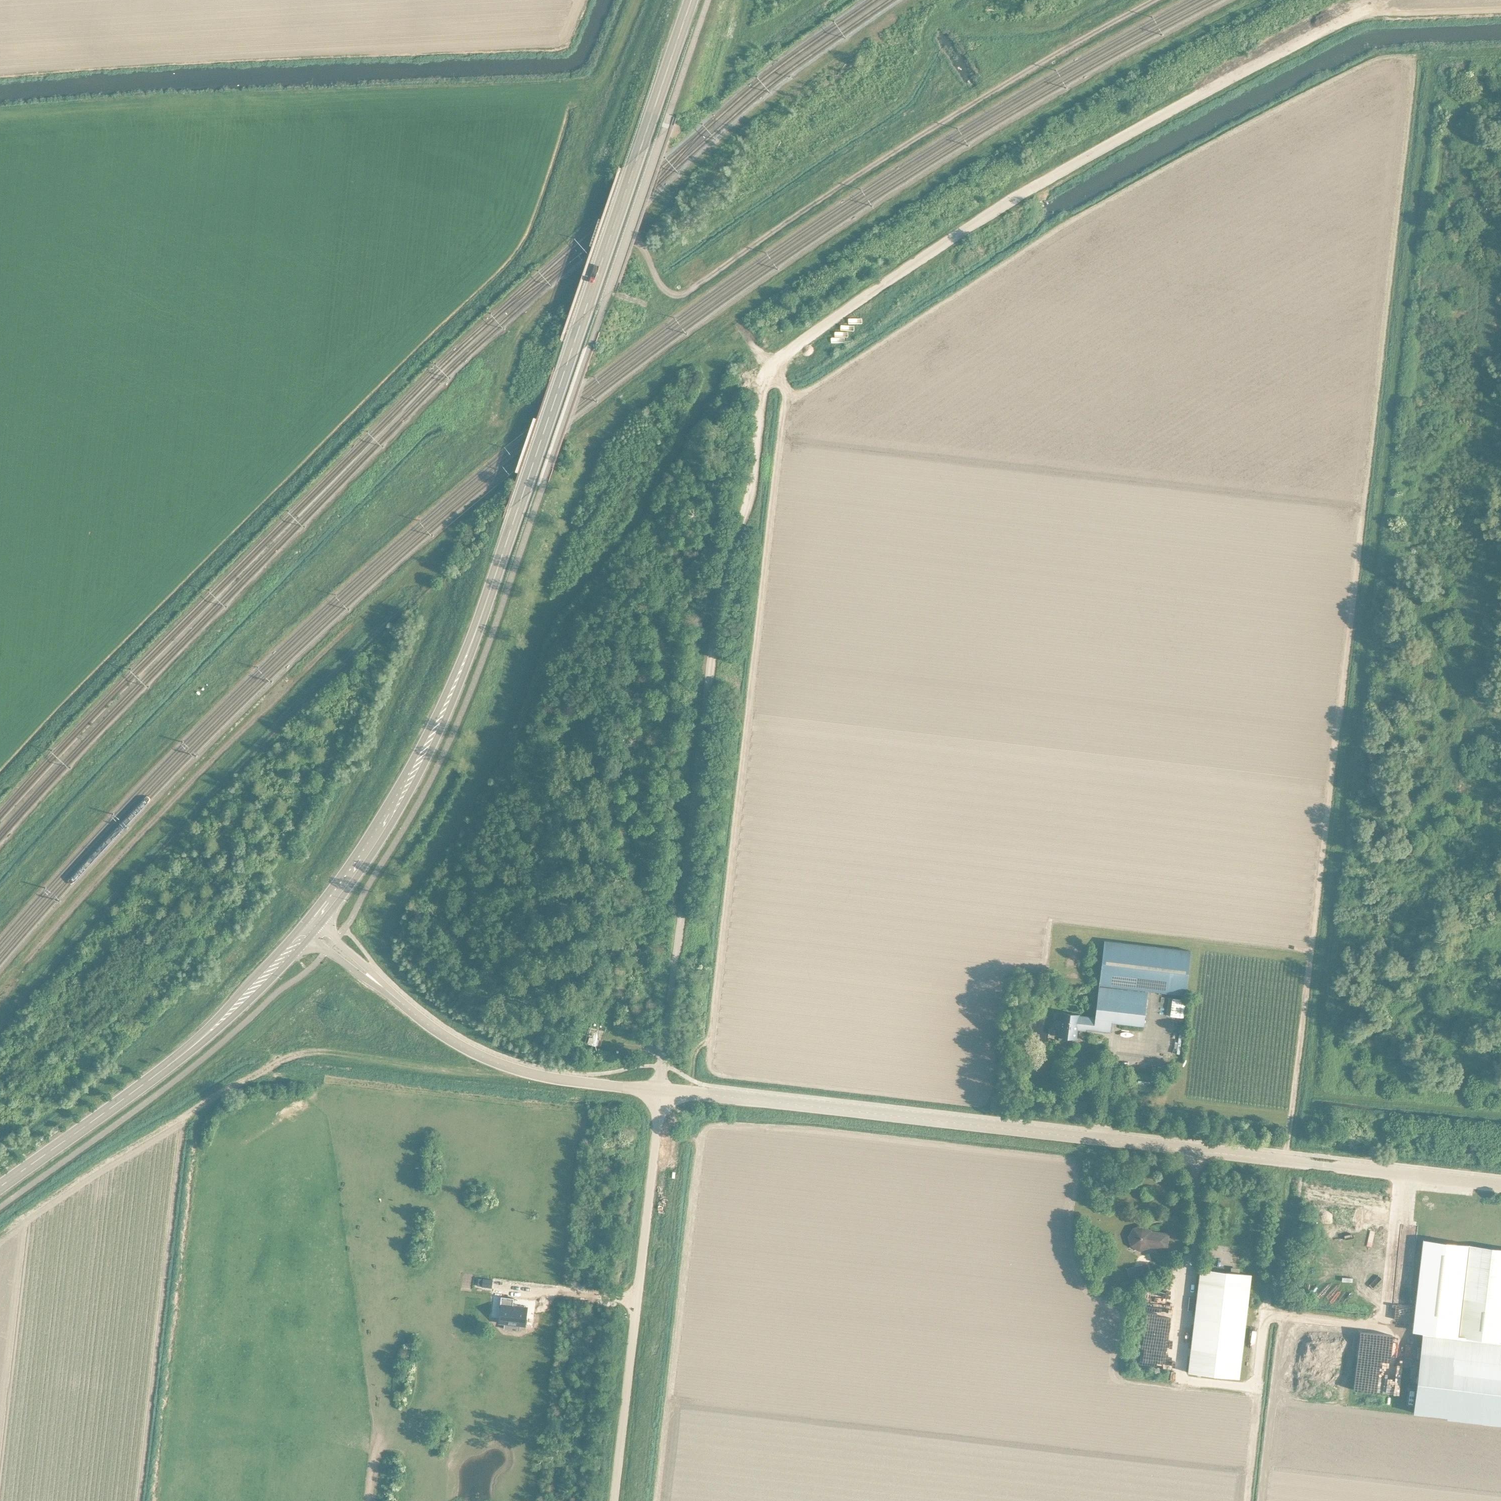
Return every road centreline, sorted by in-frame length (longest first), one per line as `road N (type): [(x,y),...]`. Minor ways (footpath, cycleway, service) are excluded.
road 1 (secondary): [(317,924),(387,828),(460,682),(694,0)]
road 2 (track): [(494,429),(524,332),(617,252),(639,246),(660,287),(685,298),(925,138),(1163,0)]
road 3 (unclassified): [(1500,1191),(665,1096)]
road 4 (track): [(536,1078),(316,1053),(294,1057),(100,1171),(0,1243)]
road 5 (track): [(372,613),(149,829),(0,999)]
road 6 (unclassified): [(616,1500),(665,1096)]
road 7 (secondary): [(0,1194),(184,1057),(306,937)]
road 8 (unclassified): [(389,995),(458,1048),(505,1069),(665,1096)]

